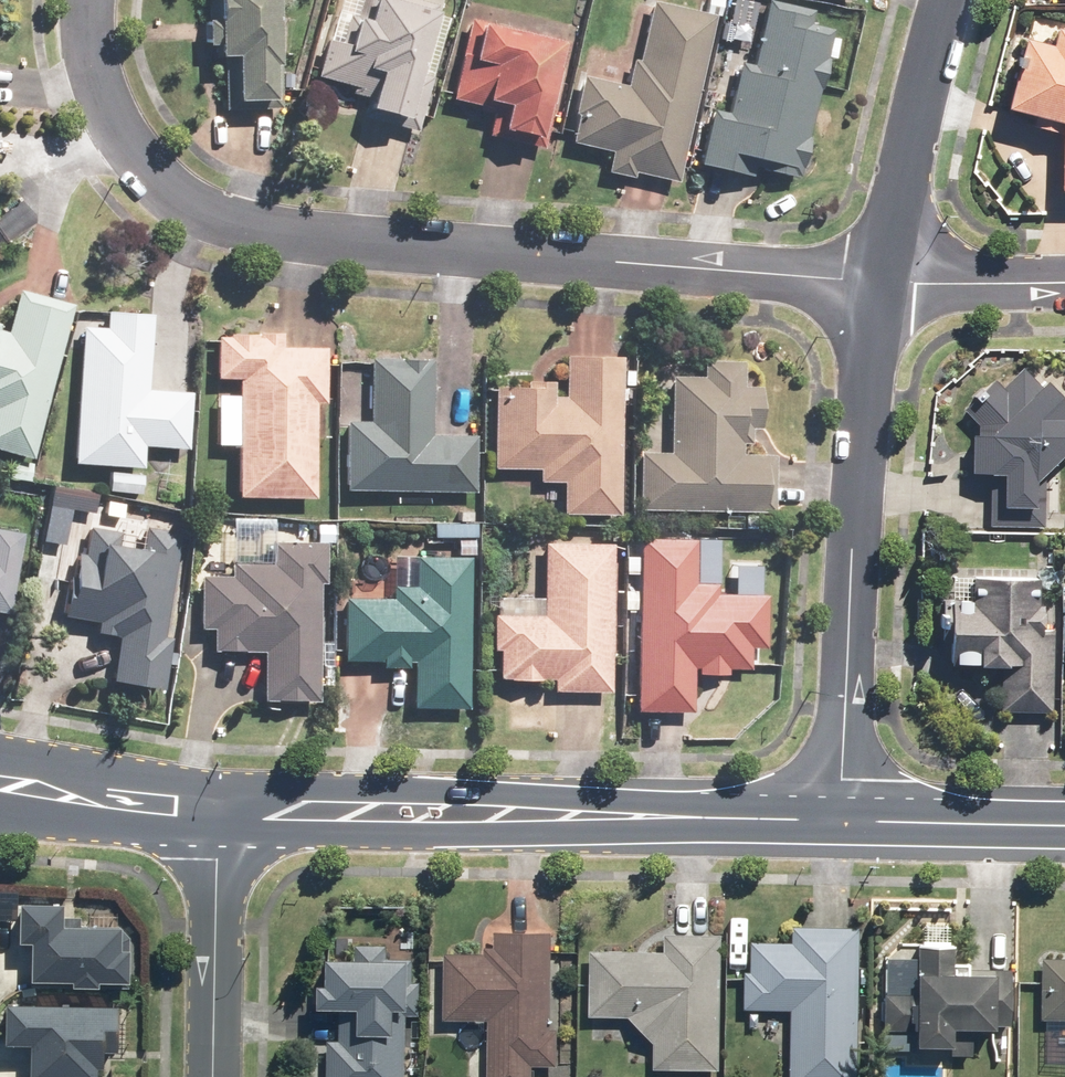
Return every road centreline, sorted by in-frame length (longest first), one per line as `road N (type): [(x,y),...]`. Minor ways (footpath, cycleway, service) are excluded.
road 1 (residential): [(86,0),(108,105),(134,146),(176,188),(253,234),(871,280)]
road 2 (residential): [(871,280),(842,819)]
road 3 (tertiary): [(209,789),(536,796),(617,817)]
road 4 (tertiary): [(617,817),(539,833),(208,834)]
road 5 (residential): [(943,0),(871,280)]
road 6 (tertiary): [(208,834),(207,1076)]
road 7 (tertiary): [(617,817),(842,819)]
road 8 (tertiary): [(842,819),(1064,823)]
road 9 (tertiary): [(0,757),(209,789)]
road 10 (tertiary): [(208,834),(0,807)]
road 11 (residential): [(871,280),(1064,278)]

